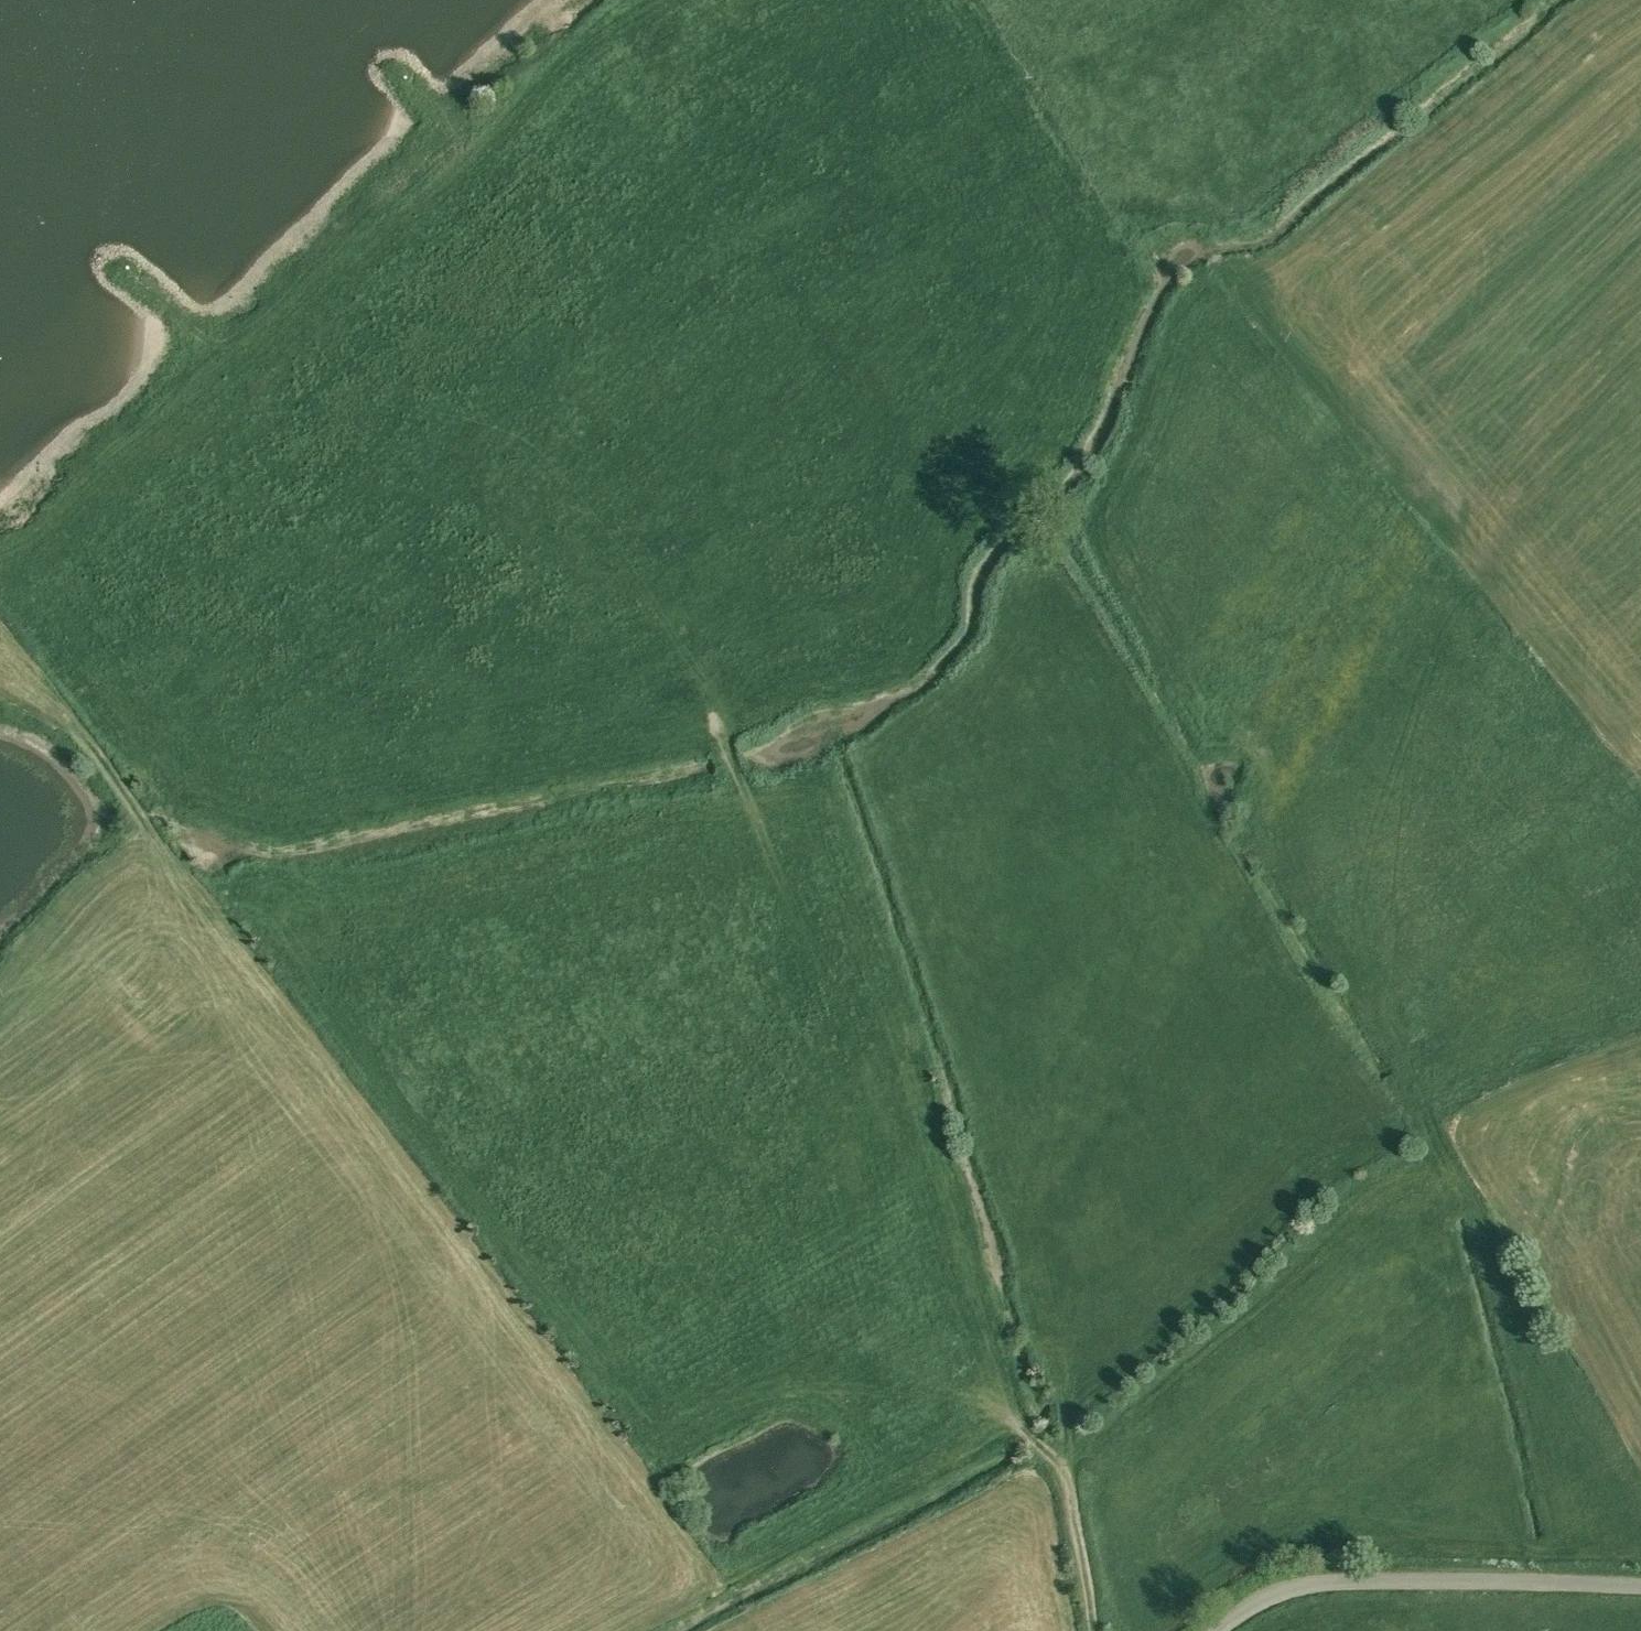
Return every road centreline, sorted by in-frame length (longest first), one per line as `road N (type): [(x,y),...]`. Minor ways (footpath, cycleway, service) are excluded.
road 1 (unclassified): [(1224,1630),(1280,1596),(1330,1584),(1640,1590)]
road 2 (track): [(1036,1439),(727,1587)]

